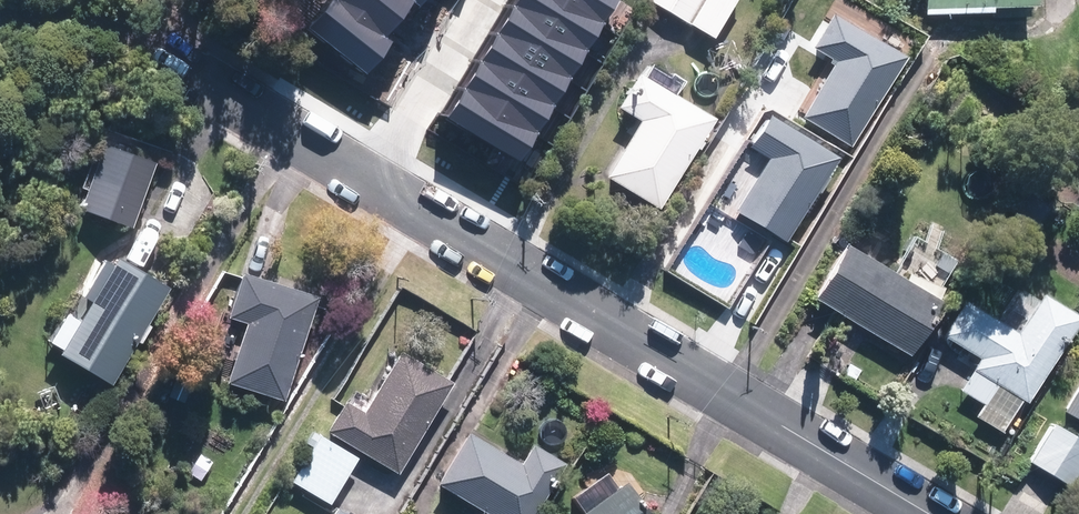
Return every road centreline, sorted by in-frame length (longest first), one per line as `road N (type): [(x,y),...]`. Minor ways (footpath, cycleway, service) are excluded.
road 1 (residential): [(929,513),(212,90)]

